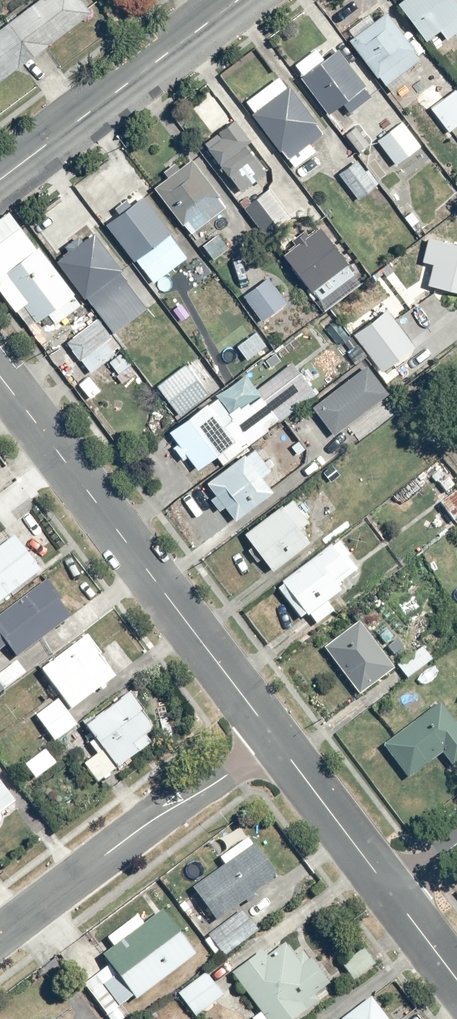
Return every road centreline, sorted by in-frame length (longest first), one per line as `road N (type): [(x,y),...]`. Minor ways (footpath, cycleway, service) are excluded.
road 1 (residential): [(275,738),(0,380)]
road 2 (residential): [(275,738),(0,933)]
road 3 (secondary): [(0,182),(240,0)]
road 4 (residential): [(391,893),(275,738)]

